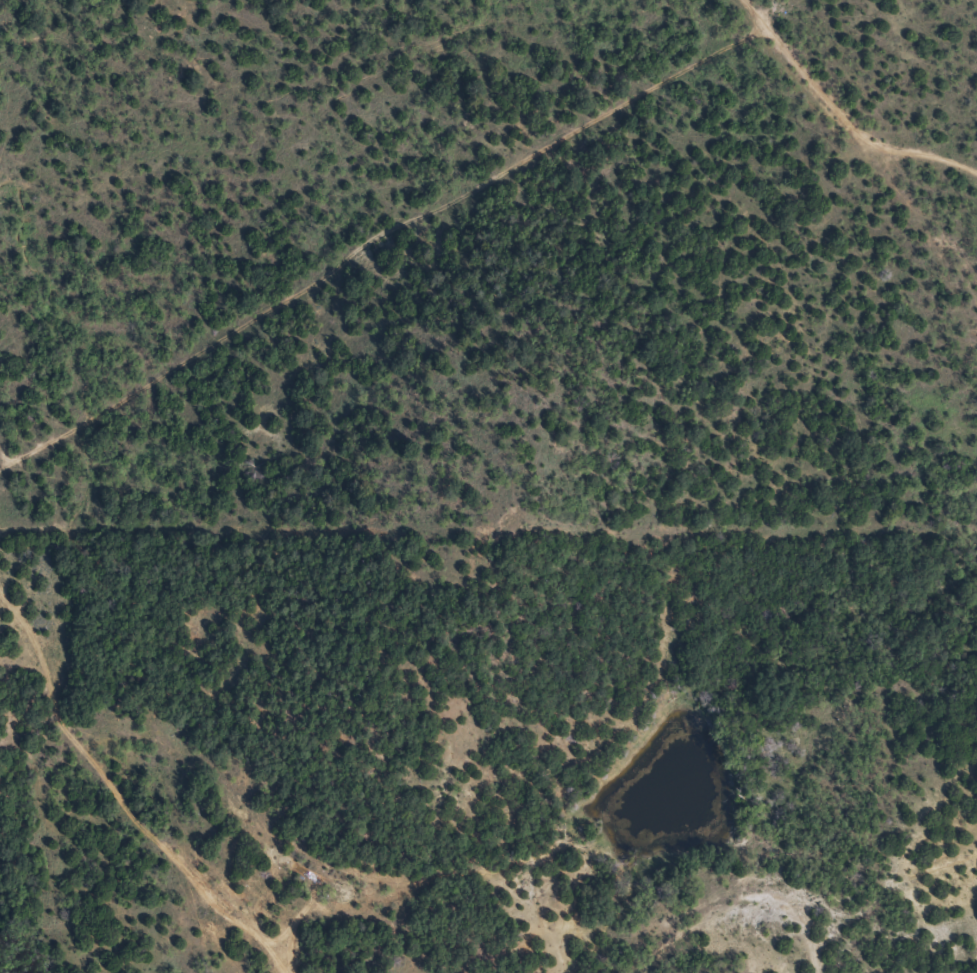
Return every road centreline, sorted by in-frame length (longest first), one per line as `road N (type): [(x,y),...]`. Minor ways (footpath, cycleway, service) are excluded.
road 1 (residential): [(744,0),(939,235),(976,308)]
road 2 (residential): [(818,972),(806,910),(780,896),(729,907),(682,937),(649,972)]

